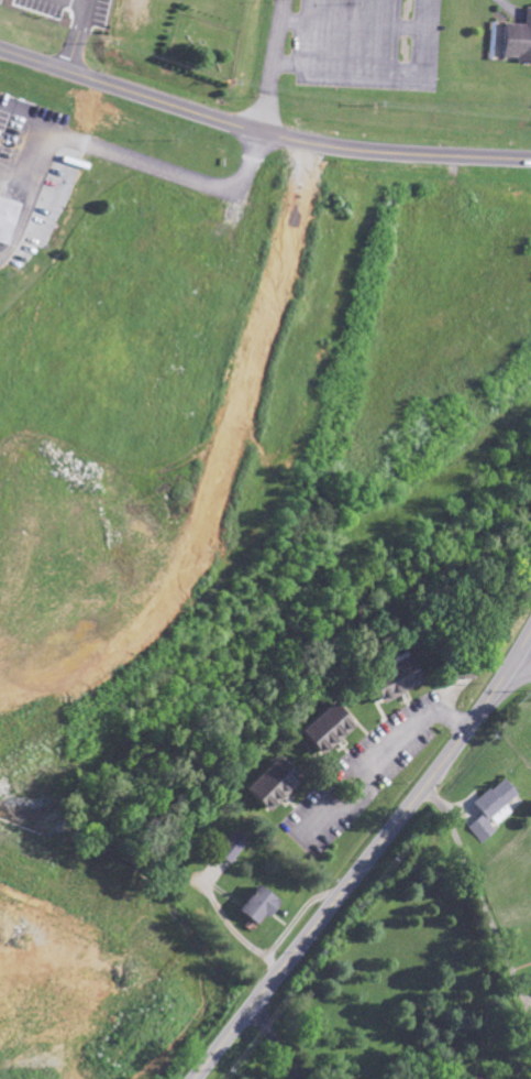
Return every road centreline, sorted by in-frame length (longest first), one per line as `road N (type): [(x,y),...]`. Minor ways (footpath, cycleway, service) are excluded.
road 1 (secondary): [(194,1078),(463,735),(530,627)]
road 2 (secondary): [(530,160),(289,139),(0,49)]
road 3 (residential): [(259,131),(281,0)]

